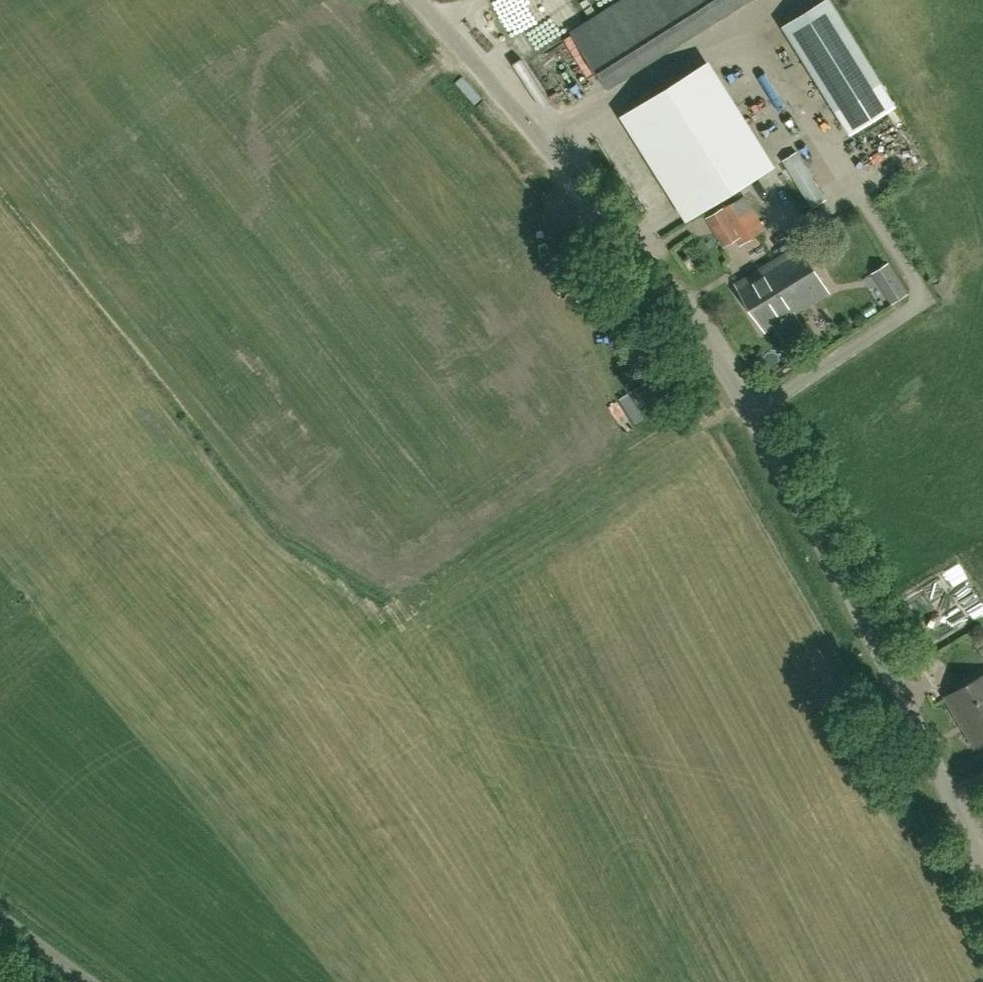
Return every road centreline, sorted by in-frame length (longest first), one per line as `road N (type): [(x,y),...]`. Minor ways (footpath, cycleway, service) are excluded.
road 1 (unclassified): [(982,871),(774,449),(698,334),(624,239),(409,0)]

